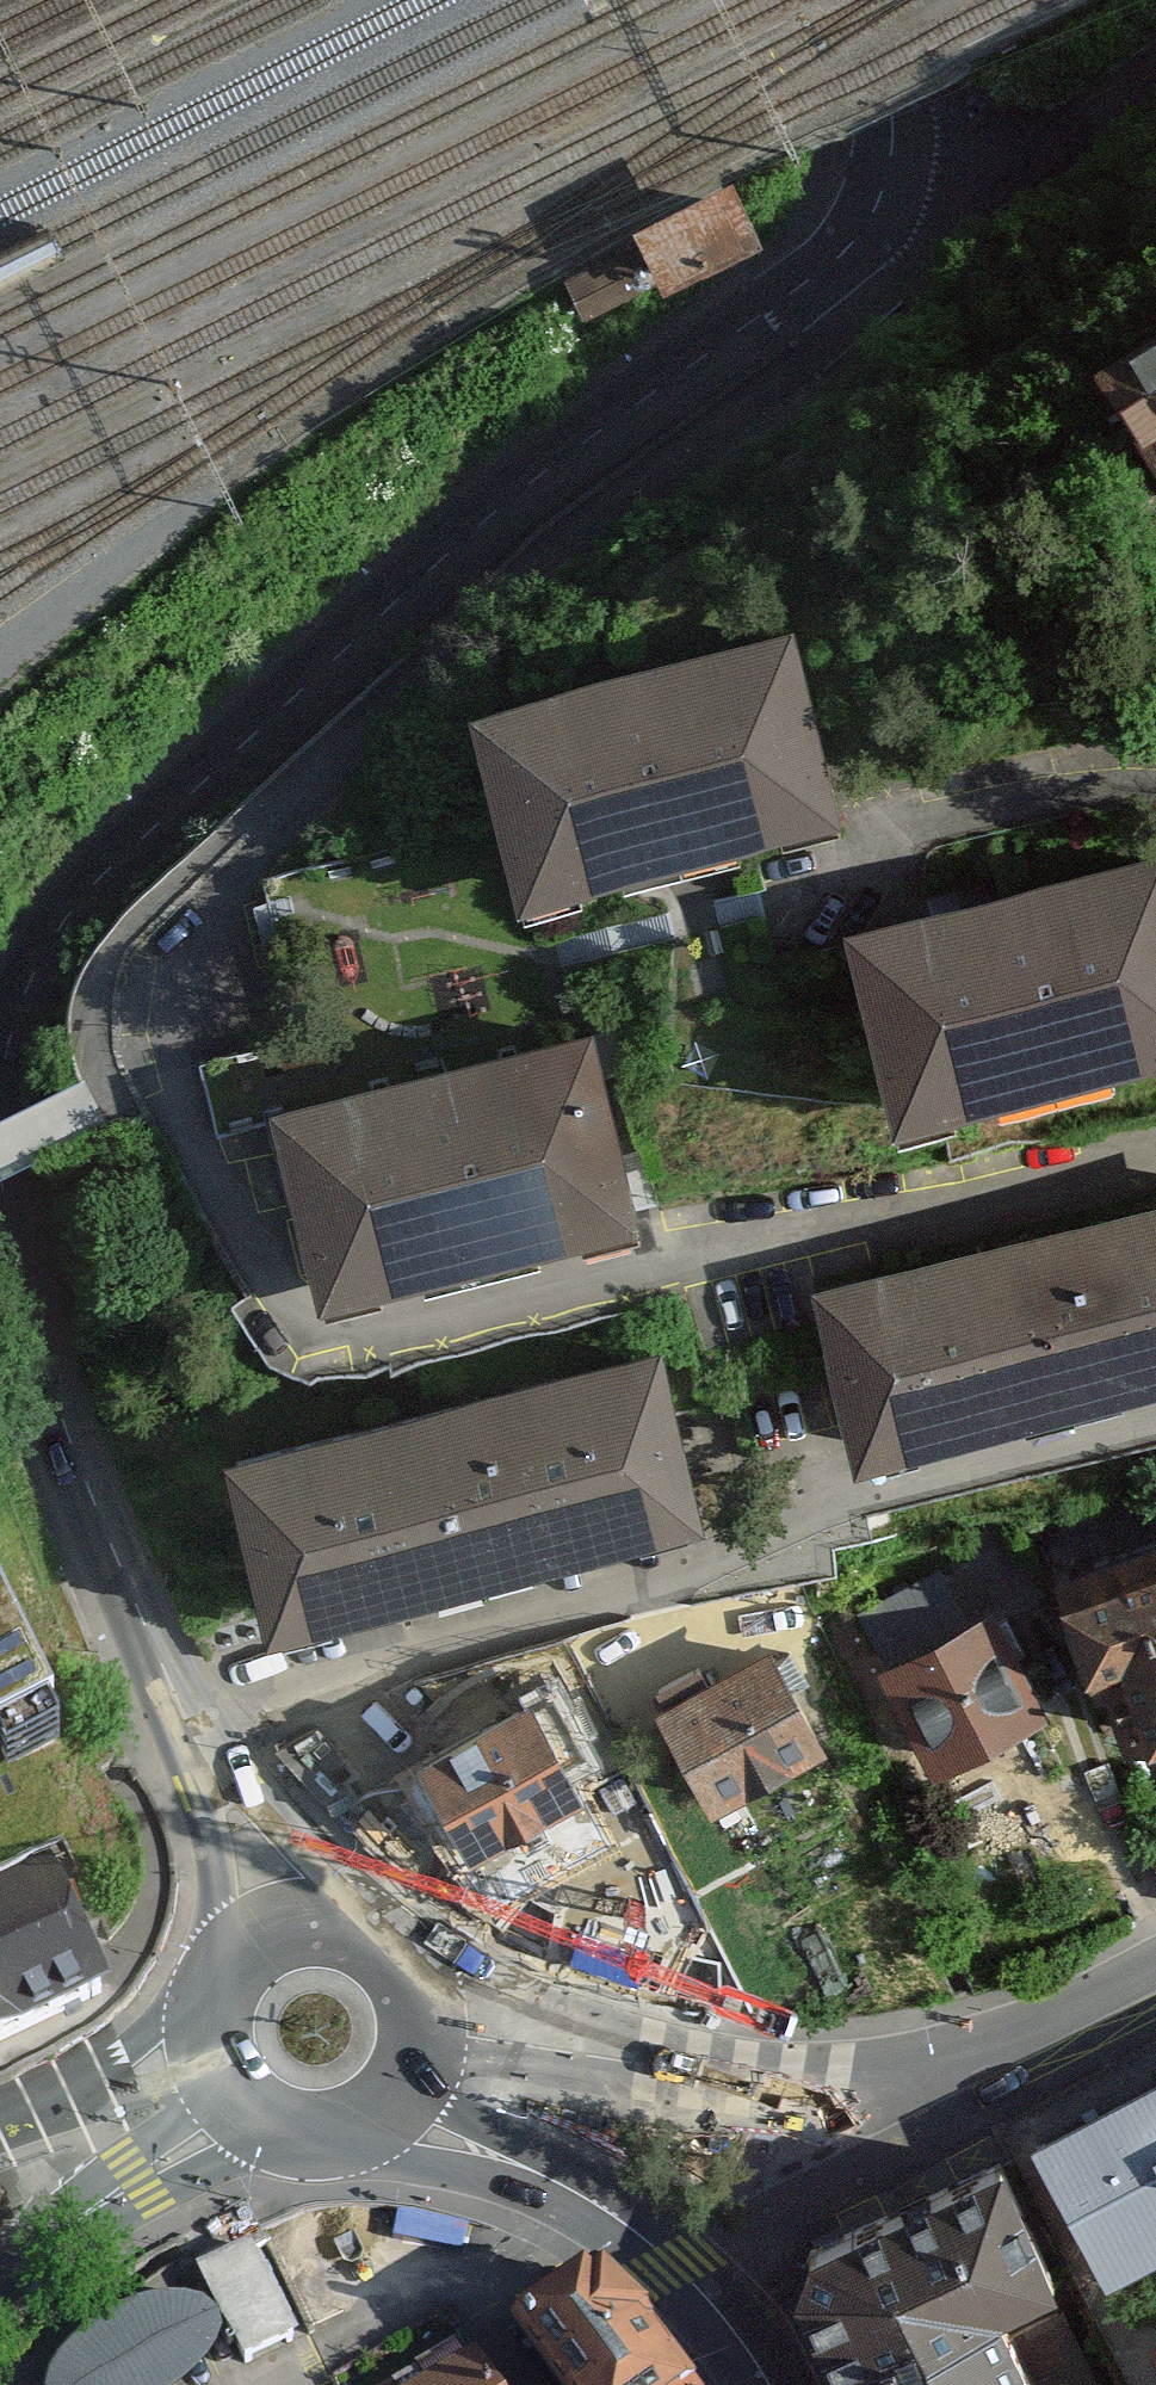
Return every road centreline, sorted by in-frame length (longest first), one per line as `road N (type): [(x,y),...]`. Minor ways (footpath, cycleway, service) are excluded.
road 1 (tertiary): [(0,1085),(12,1014),(41,953),(322,681),(538,486),(806,293),(881,188)]
road 2 (residential): [(1155,1155),(316,1336),(294,1326),(225,1217),(176,1046),(175,963)]
road 3 (motorway): [(0,808),(142,798),(666,800),(1079,820),(1155,832)]
road 4 (motorway): [(1155,326),(818,318),(526,323),(182,338),(0,355)]
road 5 (residential): [(175,963),(178,908),(189,889),(515,593),(761,433),(889,285),(881,188)]
road 6 (residential): [(194,1730),(304,1703),(655,1578),(877,1488),(1155,1412)]
road 7 (residential): [(1155,1985),(946,2080),(821,2086),(637,2069),(436,2015)]
road 8 (tertiary): [(194,1730),(81,1474),(21,1275),(0,1144)]
road 9 (residential): [(1155,790),(969,815),(885,837),(742,897)]
road 10 (residential): [(240,2122),(0,2282)]
road 11 (residential): [(371,2347),(589,2204)]
road 12 (tertiary): [(589,2204),(702,2292),(764,2384)]
road 13 (residential): [(206,2062),(0,2135)]
road 14 (tertiary): [(277,1929),(194,1730)]
road 15 (residential): [(785,0),(881,188)]
road 16 (tertiary): [(436,2015),(427,1987),(386,1940),(332,1921),(277,1929)]
road 17 (tertiary): [(404,2118),(589,2204)]
road 18 (tertiary): [(240,2122),(274,2145),(313,2154),(353,2150),(404,2118)]
road 19 (tertiary): [(277,1929),(234,1959),(212,1993),(206,2062)]

